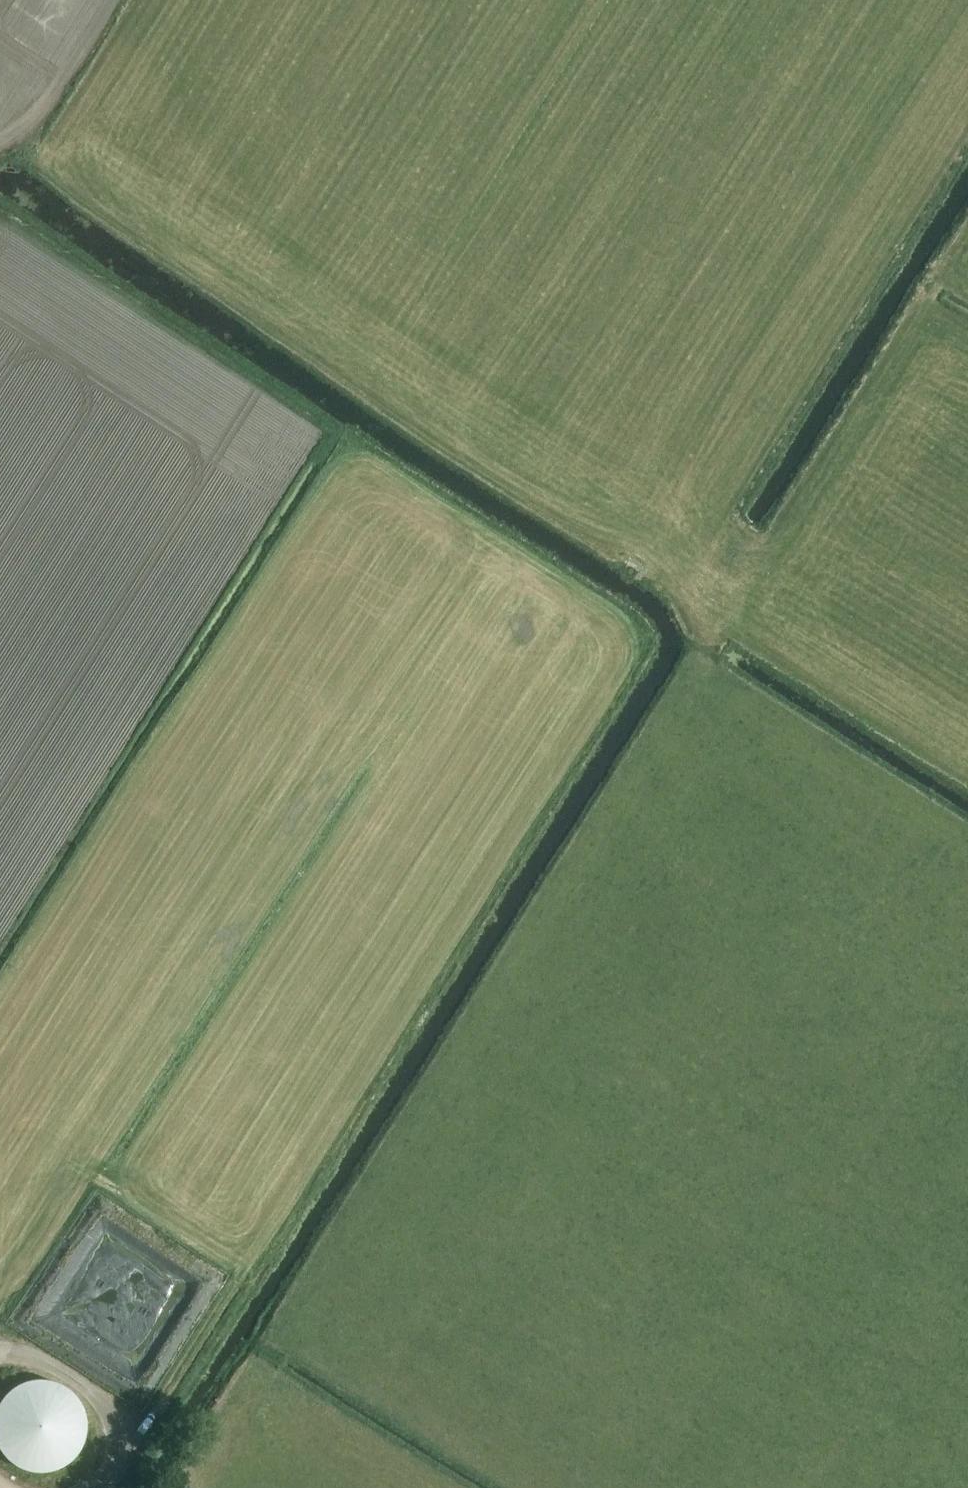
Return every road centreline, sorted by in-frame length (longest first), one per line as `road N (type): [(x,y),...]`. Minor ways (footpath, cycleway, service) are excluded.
road 1 (track): [(0,141),(41,118),(115,0)]

